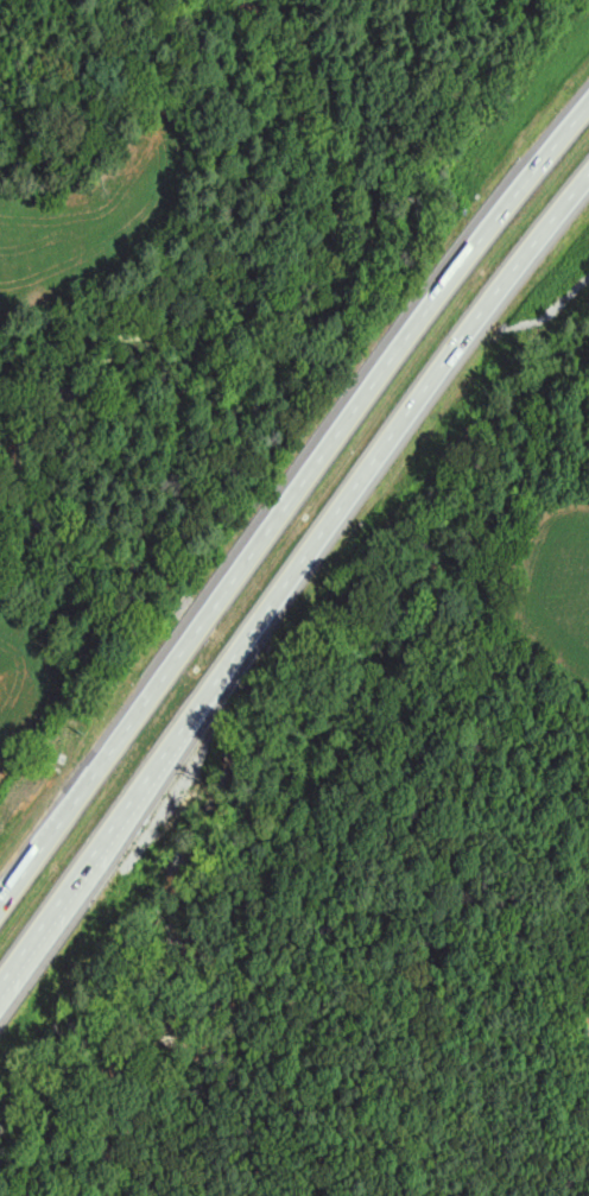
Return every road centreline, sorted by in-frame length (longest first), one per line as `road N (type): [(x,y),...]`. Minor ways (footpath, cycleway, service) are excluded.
road 1 (motorway): [(0,999),(588,180)]
road 2 (motorway): [(588,91),(552,131),(0,893)]

